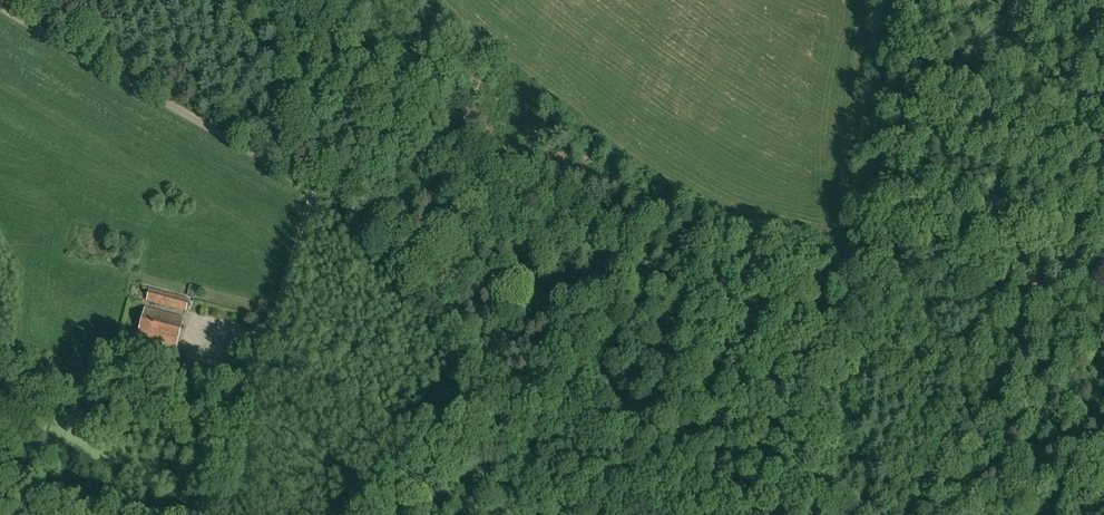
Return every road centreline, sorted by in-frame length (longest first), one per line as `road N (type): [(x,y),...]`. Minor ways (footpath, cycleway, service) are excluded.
road 1 (unclassified): [(562,514),(471,337),(412,258),(363,220),(0,3)]
road 2 (track): [(43,370),(243,339),(278,309),(310,191),(292,0)]
road 3 (track): [(890,258),(918,0)]
road 4 (track): [(890,258),(1019,253),(1088,314)]

